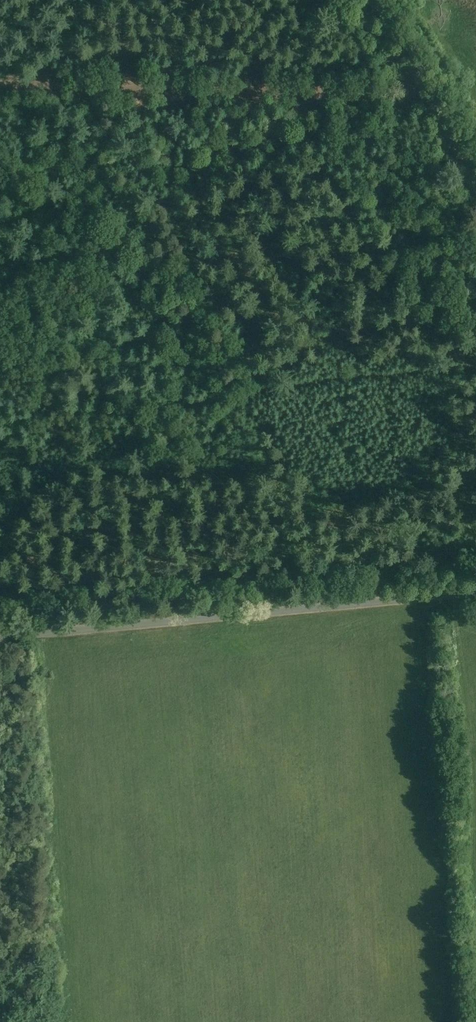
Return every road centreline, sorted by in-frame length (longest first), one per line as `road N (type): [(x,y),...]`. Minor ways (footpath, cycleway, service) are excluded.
road 1 (unclassified): [(475,592),(0,637)]
road 2 (track): [(425,96),(0,88)]
road 3 (track): [(475,186),(375,0)]

